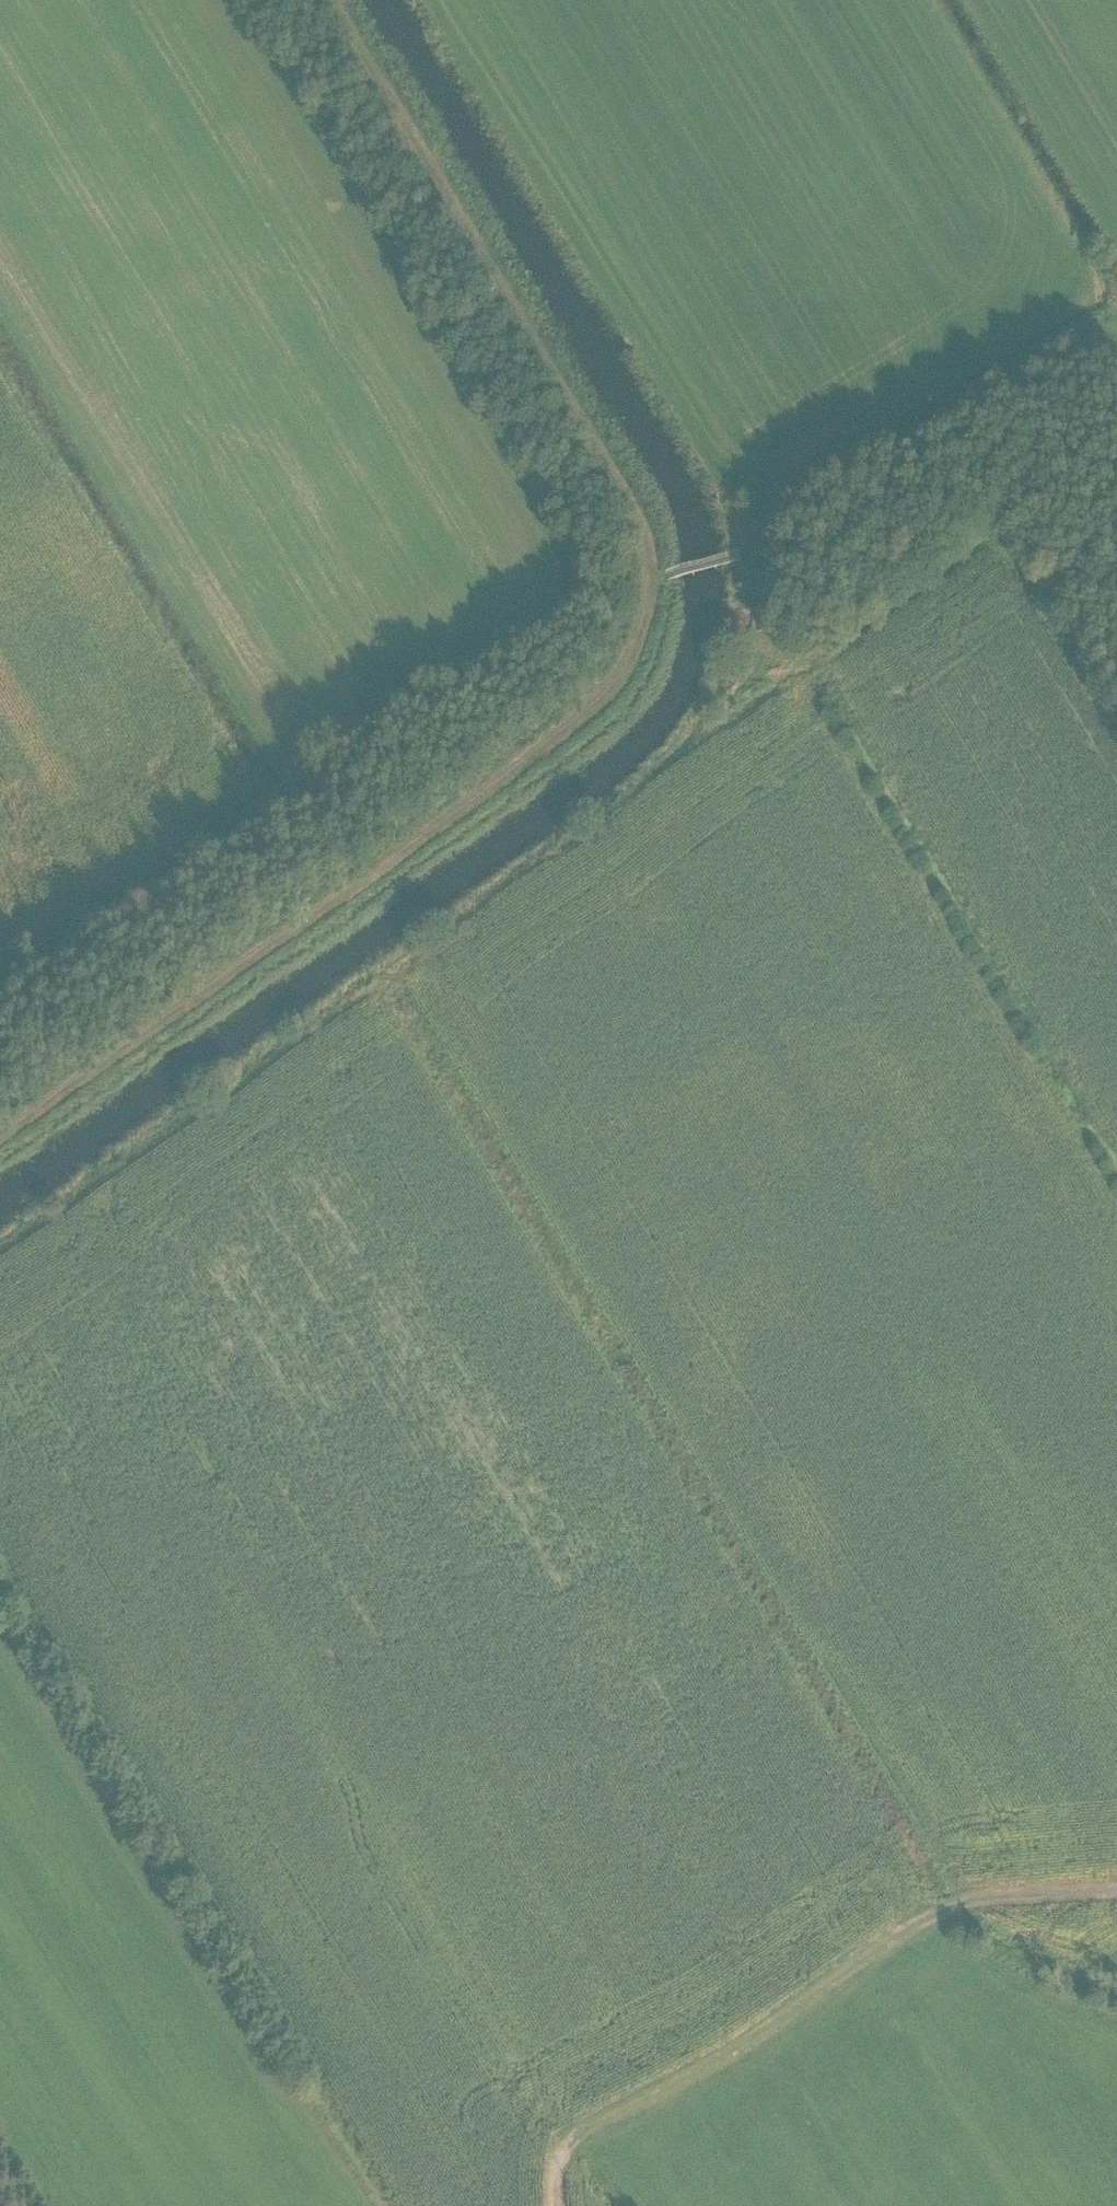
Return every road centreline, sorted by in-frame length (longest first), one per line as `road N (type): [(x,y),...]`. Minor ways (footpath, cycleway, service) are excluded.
road 1 (track): [(1116,1892),(992,1900),(938,1915),(572,2146),(557,2176),(555,2205)]

